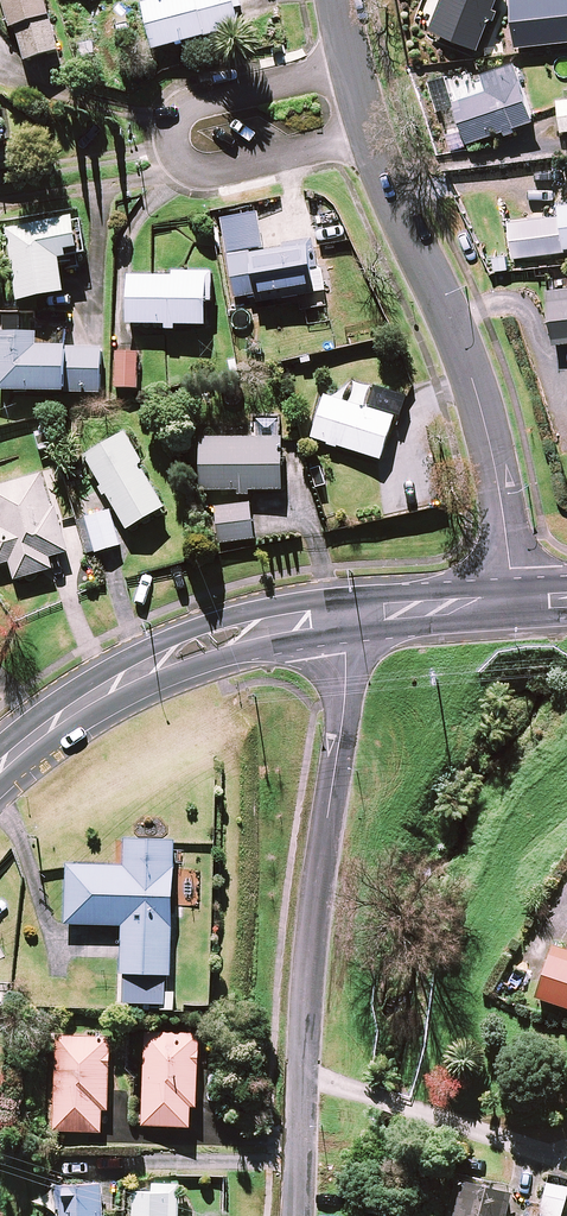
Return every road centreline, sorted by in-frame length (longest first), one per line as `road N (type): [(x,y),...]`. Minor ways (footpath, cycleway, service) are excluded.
road 1 (residential): [(339,613),(347,683),(309,932),(296,1215)]
road 2 (residential): [(512,595),(480,402),(376,142)]
road 3 (residential): [(376,142),(201,173),(171,148),(174,107),(347,65)]
road 4 (tertiary): [(0,762),(69,708),(151,663),(230,633),(339,613)]
road 5 (tertiary): [(339,613),(512,595)]

